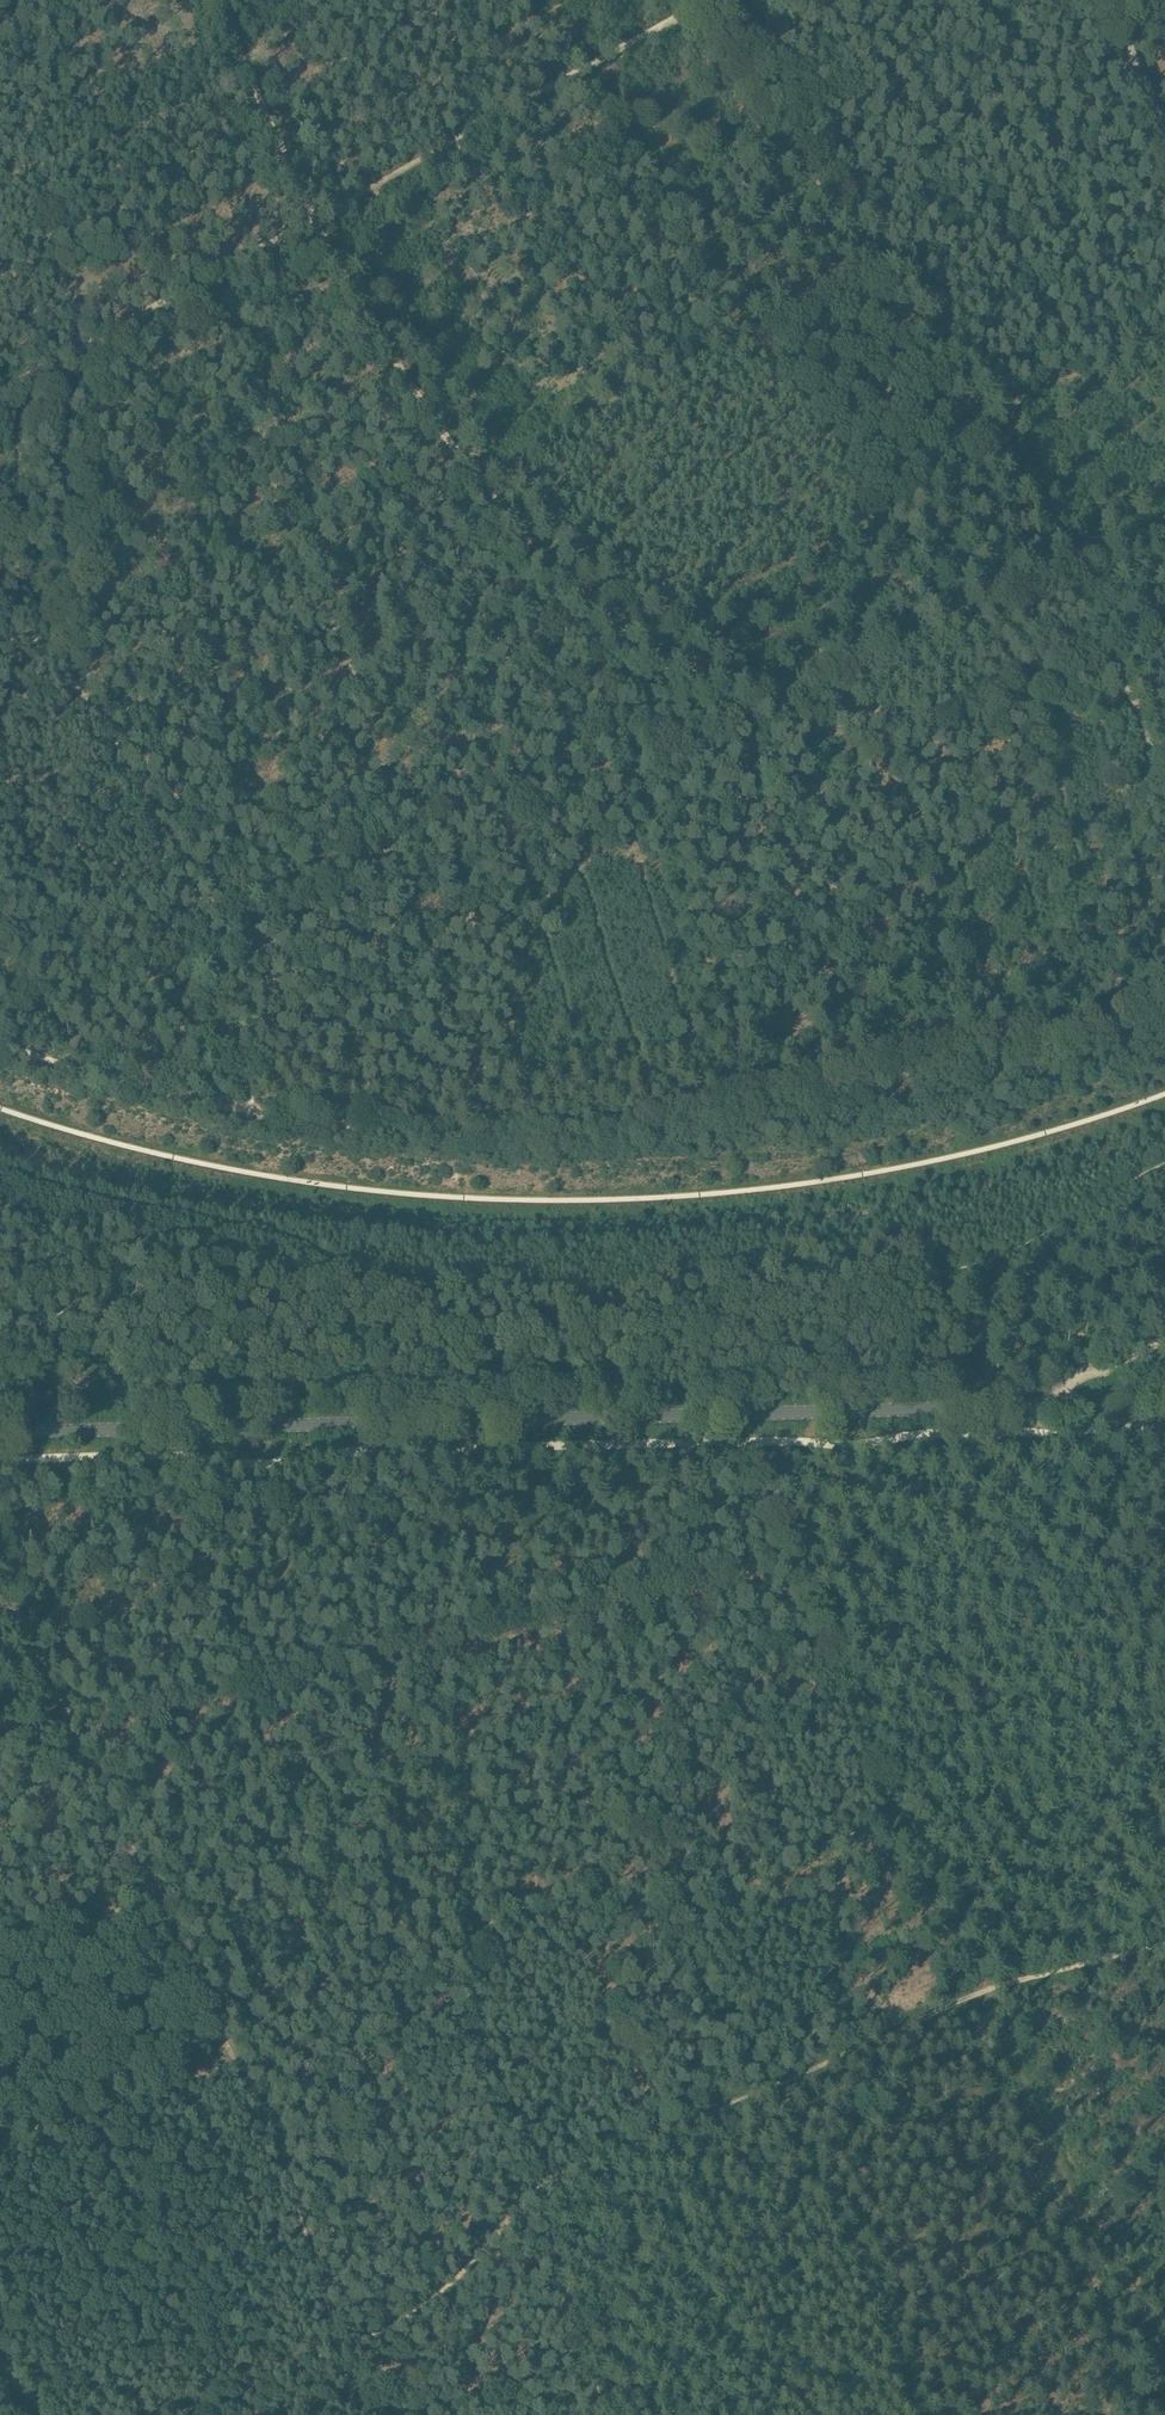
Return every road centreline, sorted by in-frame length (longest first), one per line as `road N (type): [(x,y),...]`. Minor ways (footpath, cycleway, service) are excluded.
road 1 (track): [(1132,653),(980,714),(789,699),(619,632),(474,471),(367,324),(212,0)]
road 2 (secondary): [(0,1432),(1164,1403)]
road 3 (track): [(0,393),(707,0)]
road 4 (track): [(1161,137),(1116,0)]

